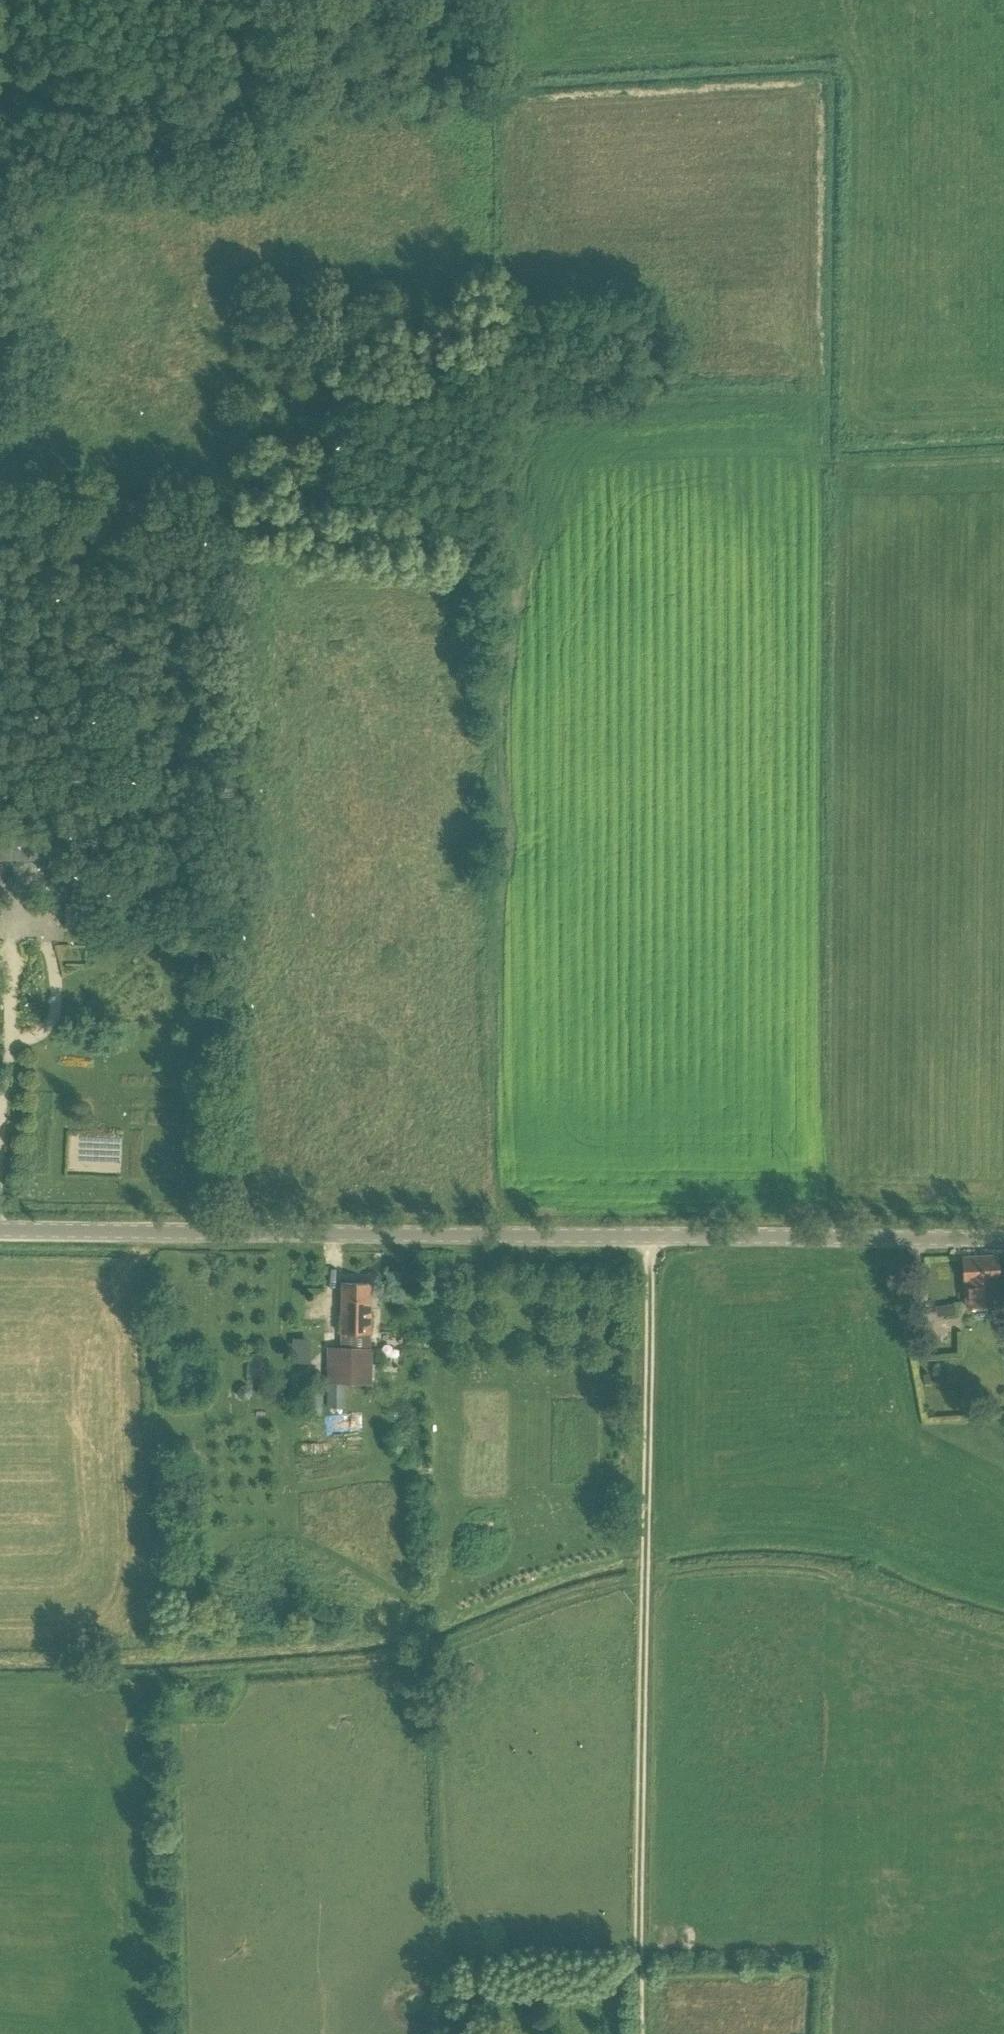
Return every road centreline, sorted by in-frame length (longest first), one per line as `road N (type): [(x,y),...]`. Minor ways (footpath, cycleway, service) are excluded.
road 1 (tertiary): [(1003,1248),(0,1230)]

